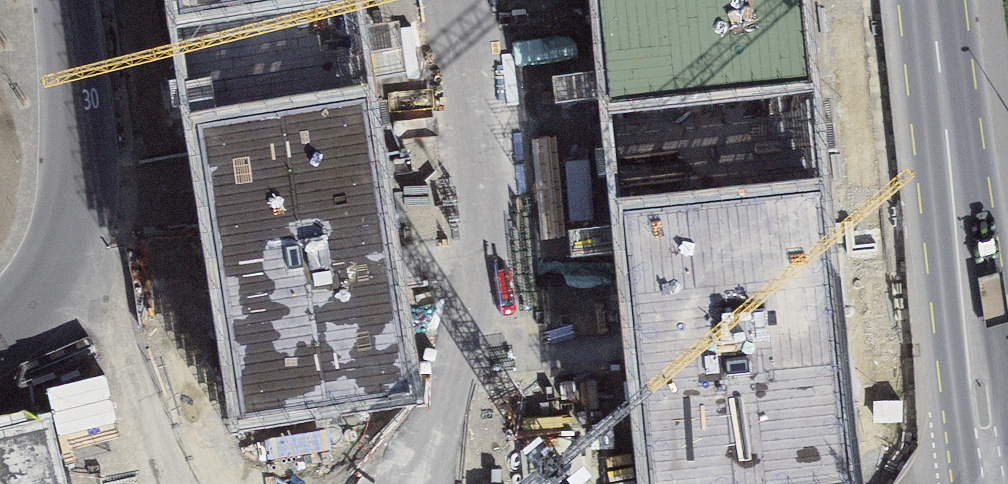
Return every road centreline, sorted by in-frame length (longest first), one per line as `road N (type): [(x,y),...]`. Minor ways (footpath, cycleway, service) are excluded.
road 1 (residential): [(476,0),(538,483)]
road 2 (secondary): [(995,483),(935,0)]
road 3 (residential): [(0,334),(56,275),(77,208),(66,0)]

